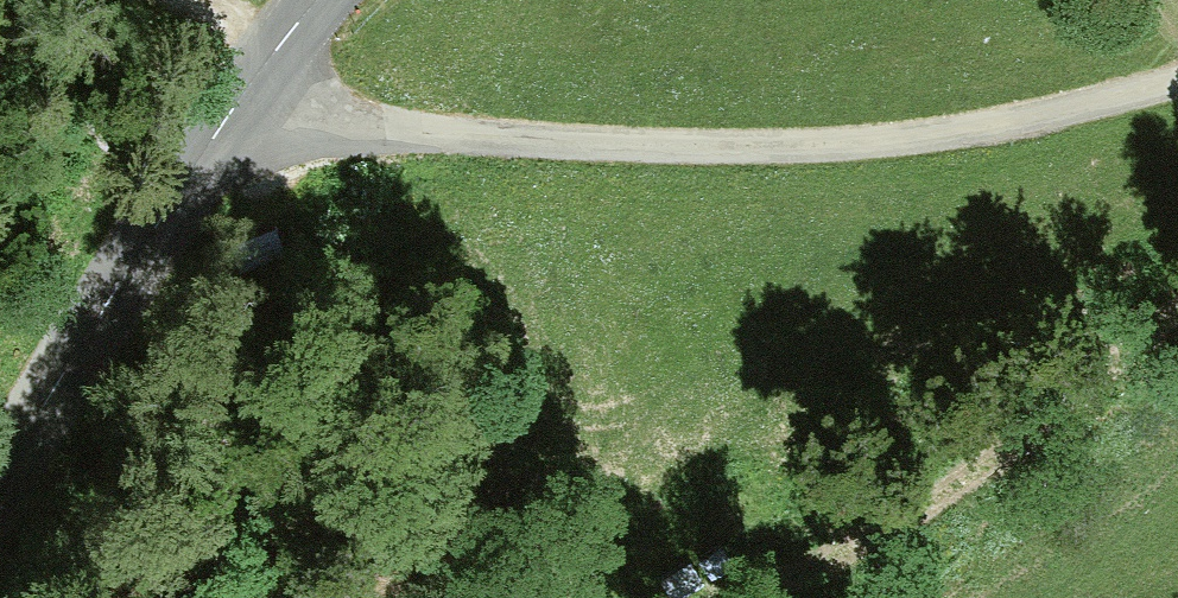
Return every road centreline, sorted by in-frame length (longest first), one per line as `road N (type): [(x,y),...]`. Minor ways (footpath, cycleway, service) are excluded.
road 1 (residential): [(254,85),(366,121),(452,133),(773,147),(1012,124),(1177,83)]
road 2 (track): [(1177,299),(732,597)]
road 3 (tertiary): [(0,486),(141,247),(254,85)]
road 4 (track): [(254,85),(142,0)]

